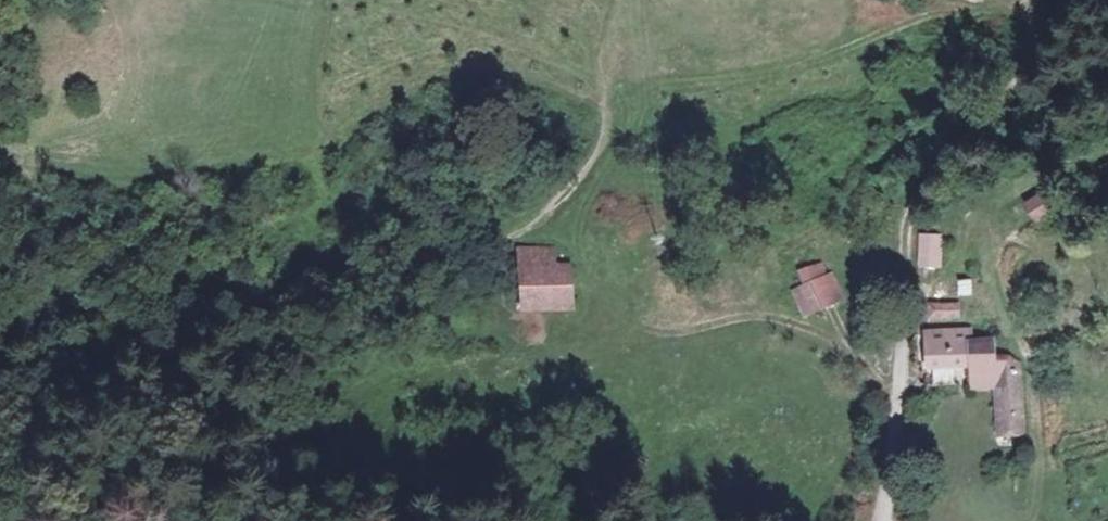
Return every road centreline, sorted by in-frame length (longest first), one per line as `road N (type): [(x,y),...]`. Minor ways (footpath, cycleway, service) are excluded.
road 1 (track): [(986,0),(761,74),(622,97),(603,143),(524,231)]
road 2 (track): [(898,408),(855,354),(813,330),(763,317),(665,333),(608,314),(591,289),(577,236),(603,143)]
road 3 (track): [(903,327),(908,228),(921,186),(1014,102),(1029,75),(1024,25),(987,0)]
road 4 (residential): [(883,520),(903,327)]

